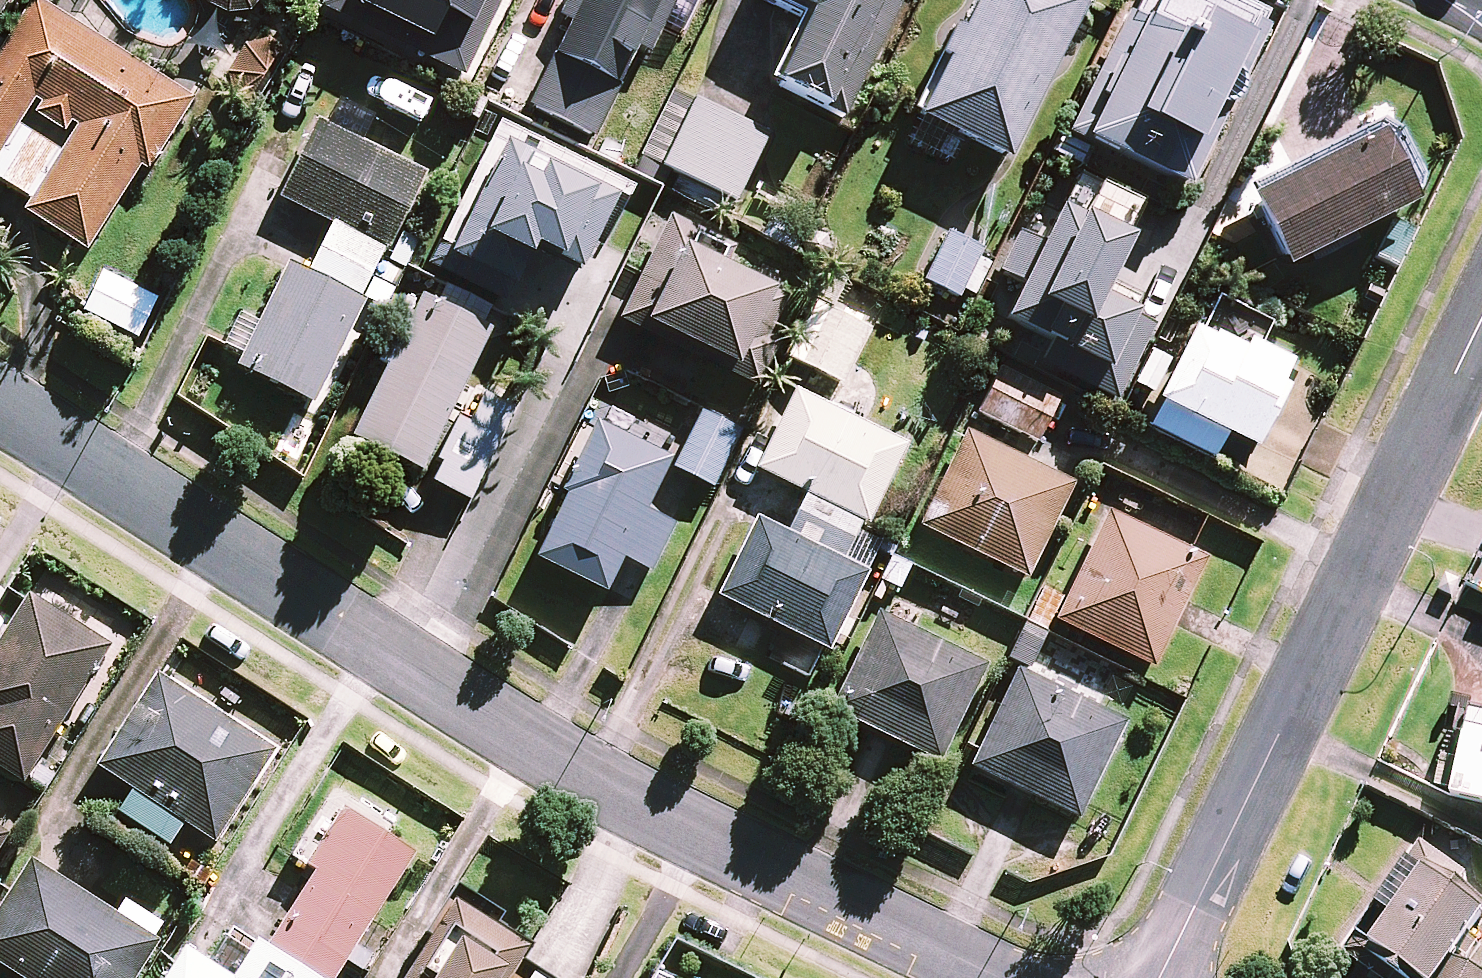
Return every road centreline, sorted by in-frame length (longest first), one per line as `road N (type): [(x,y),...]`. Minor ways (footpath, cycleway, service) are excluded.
road 1 (residential): [(0,405),(631,804),(998,977)]
road 2 (residential): [(1157,977),(1481,317)]

